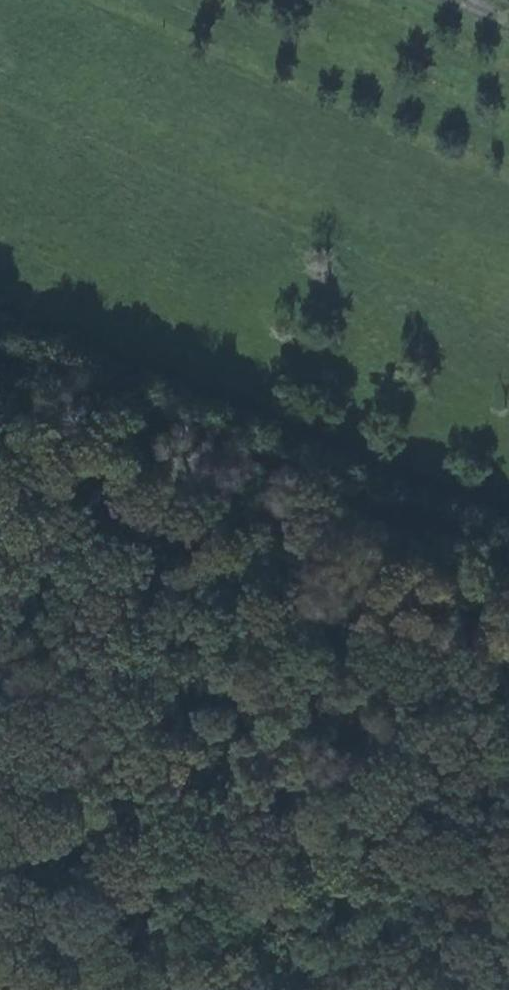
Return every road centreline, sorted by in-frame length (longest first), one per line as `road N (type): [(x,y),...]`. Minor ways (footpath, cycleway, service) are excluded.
road 1 (track): [(6,540),(116,627),(219,690),(324,804),(365,922),(436,989)]
road 2 (track): [(508,537),(487,544),(82,388)]
road 3 (track): [(82,388),(6,540)]

